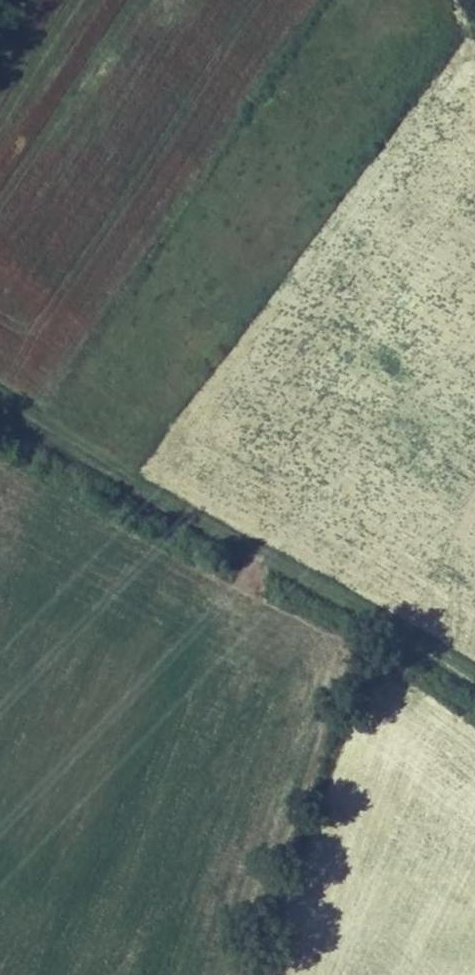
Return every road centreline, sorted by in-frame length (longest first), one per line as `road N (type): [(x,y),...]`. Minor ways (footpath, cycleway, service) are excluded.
road 1 (track): [(0,418),(474,687)]

